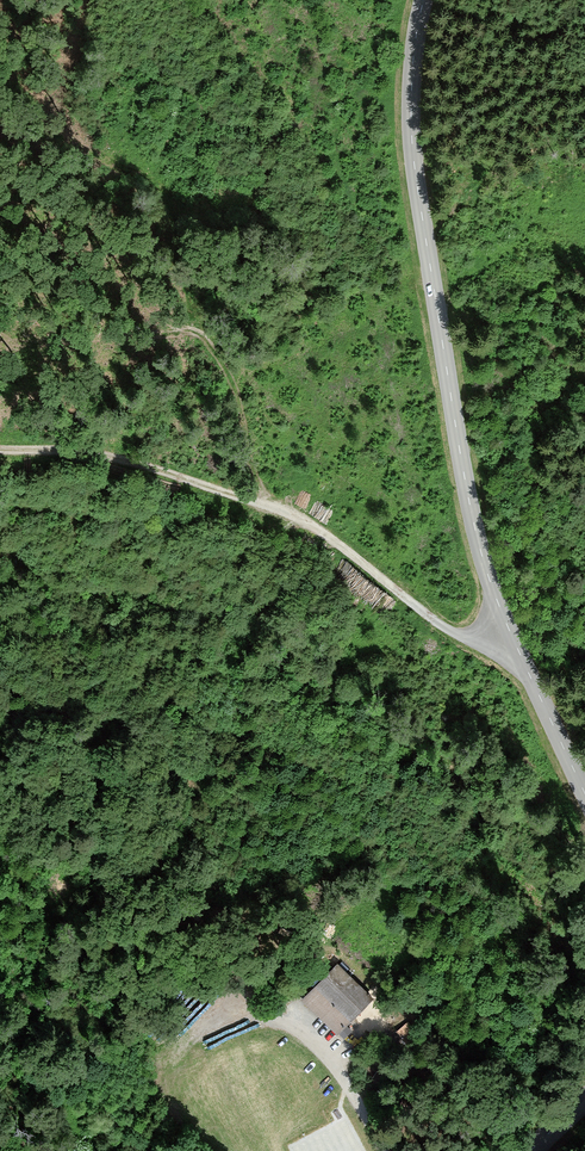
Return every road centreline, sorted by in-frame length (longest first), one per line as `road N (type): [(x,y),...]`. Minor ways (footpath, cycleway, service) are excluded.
road 1 (unclassified): [(425,0),(412,140),(469,496),(495,593),(584,792)]
road 2 (track): [(514,642),(453,632),(328,535),(278,509),(107,457),(0,450)]
road 3 (track): [(385,1150),(321,1049),(244,992),(197,930),(86,887),(0,811)]

